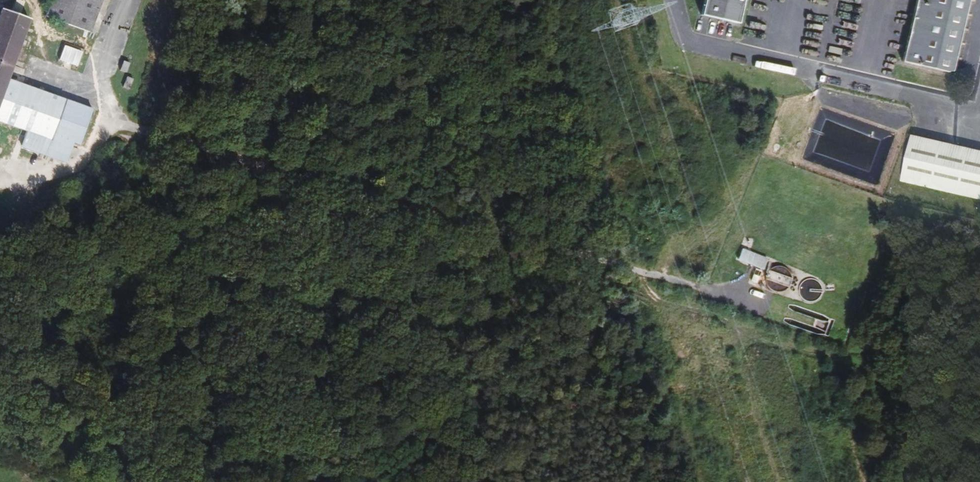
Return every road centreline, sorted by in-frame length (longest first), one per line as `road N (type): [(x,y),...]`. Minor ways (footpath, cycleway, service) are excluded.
road 1 (unclassified): [(125,0),(100,91),(113,113),(140,131),(760,305)]

